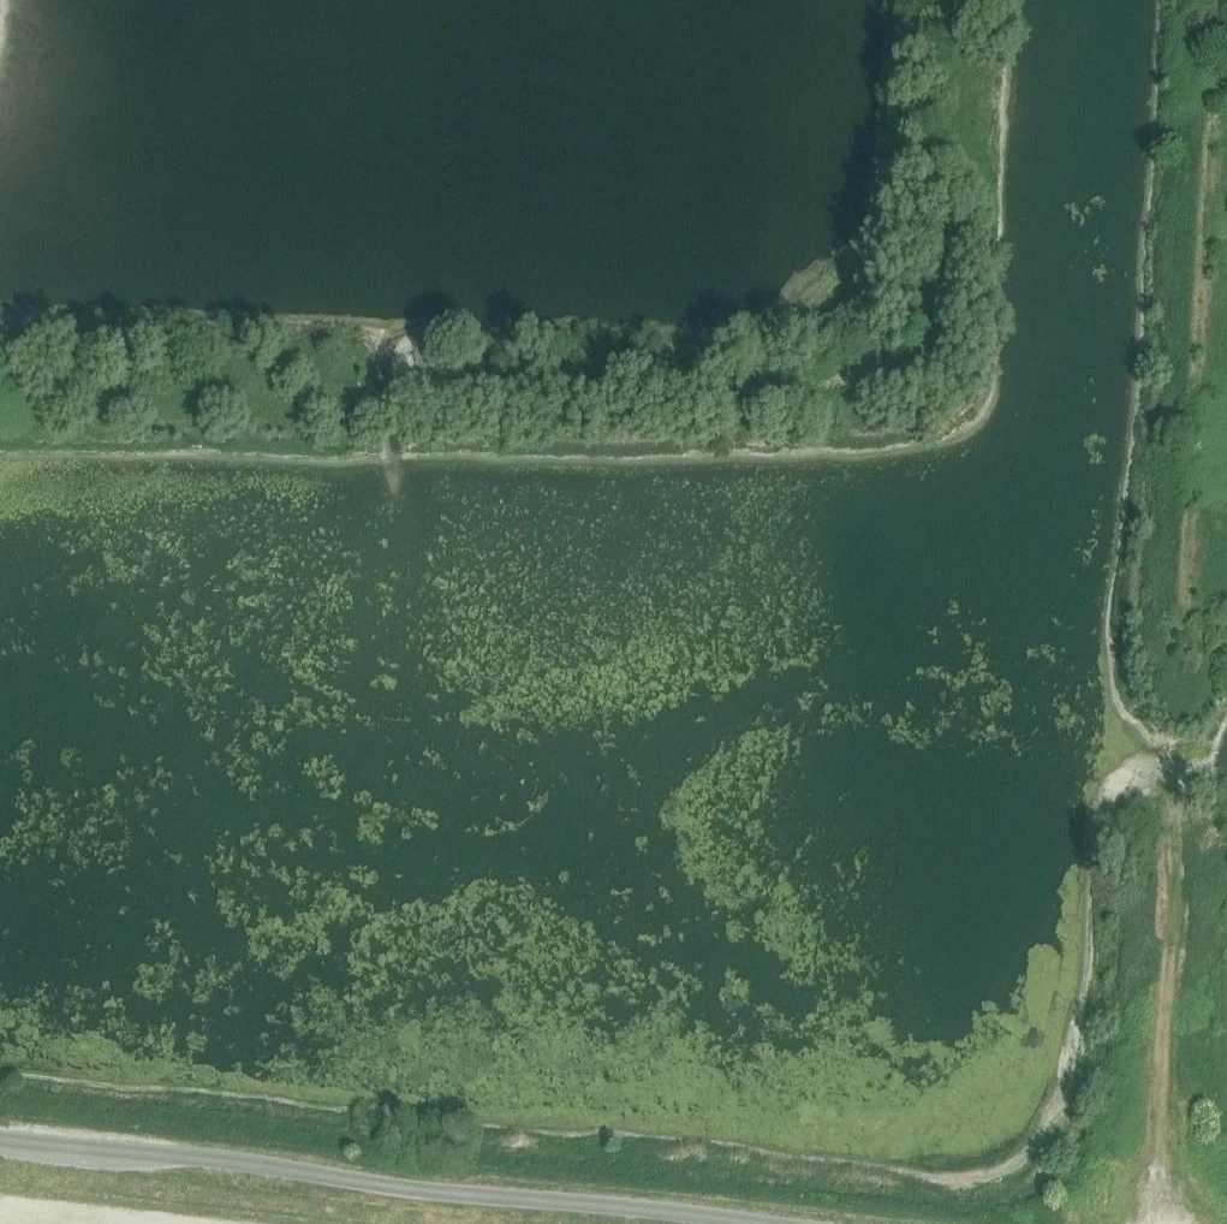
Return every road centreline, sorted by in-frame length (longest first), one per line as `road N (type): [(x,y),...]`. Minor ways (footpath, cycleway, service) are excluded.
road 1 (track): [(0,1137),(777,1223)]
road 2 (track): [(1224,0),(1187,631)]

